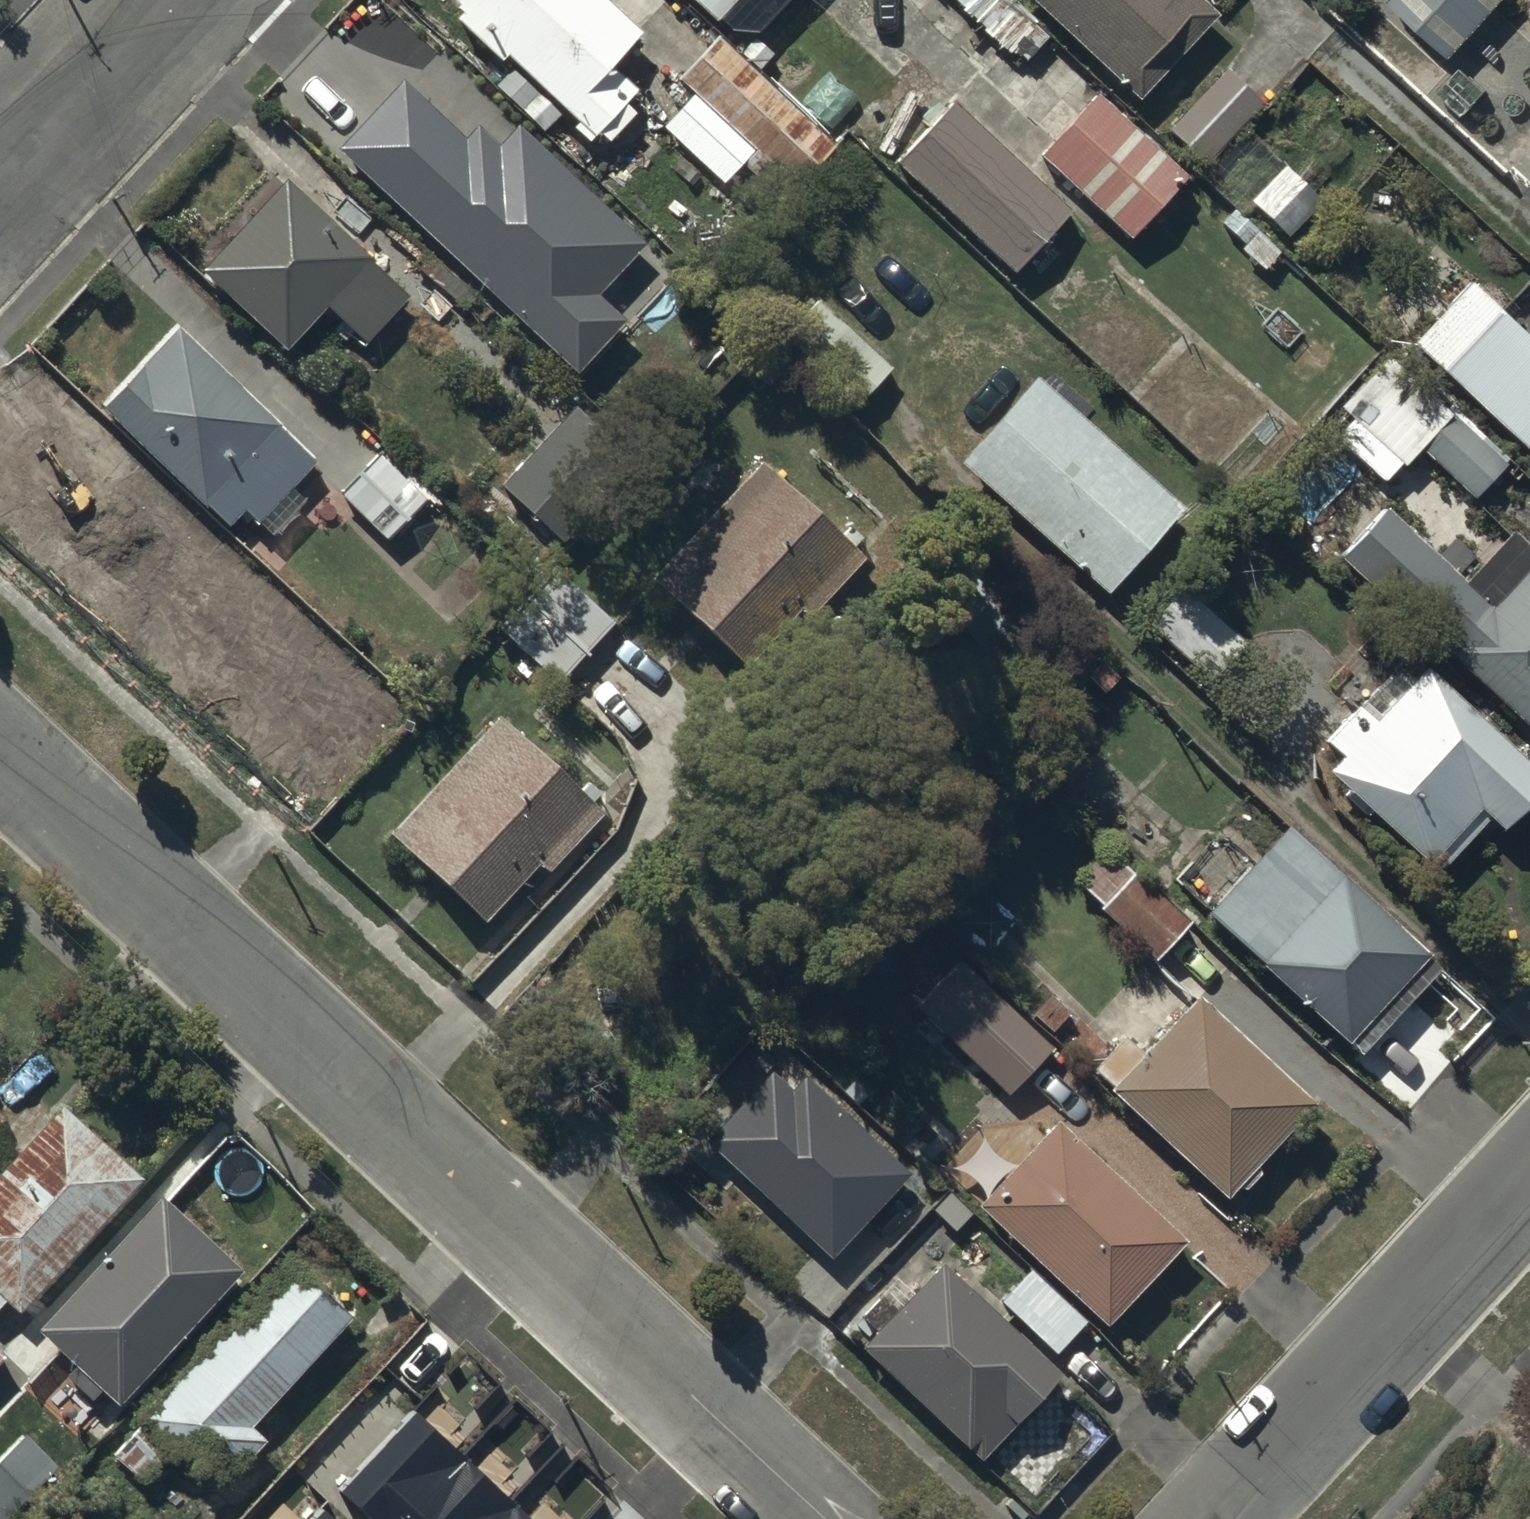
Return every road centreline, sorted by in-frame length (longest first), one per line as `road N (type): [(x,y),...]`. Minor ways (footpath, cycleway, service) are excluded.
road 1 (residential): [(0,736),(825,1518)]
road 2 (residential): [(1529,1189),(1222,1518)]
road 3 (residential): [(181,0),(0,191)]

